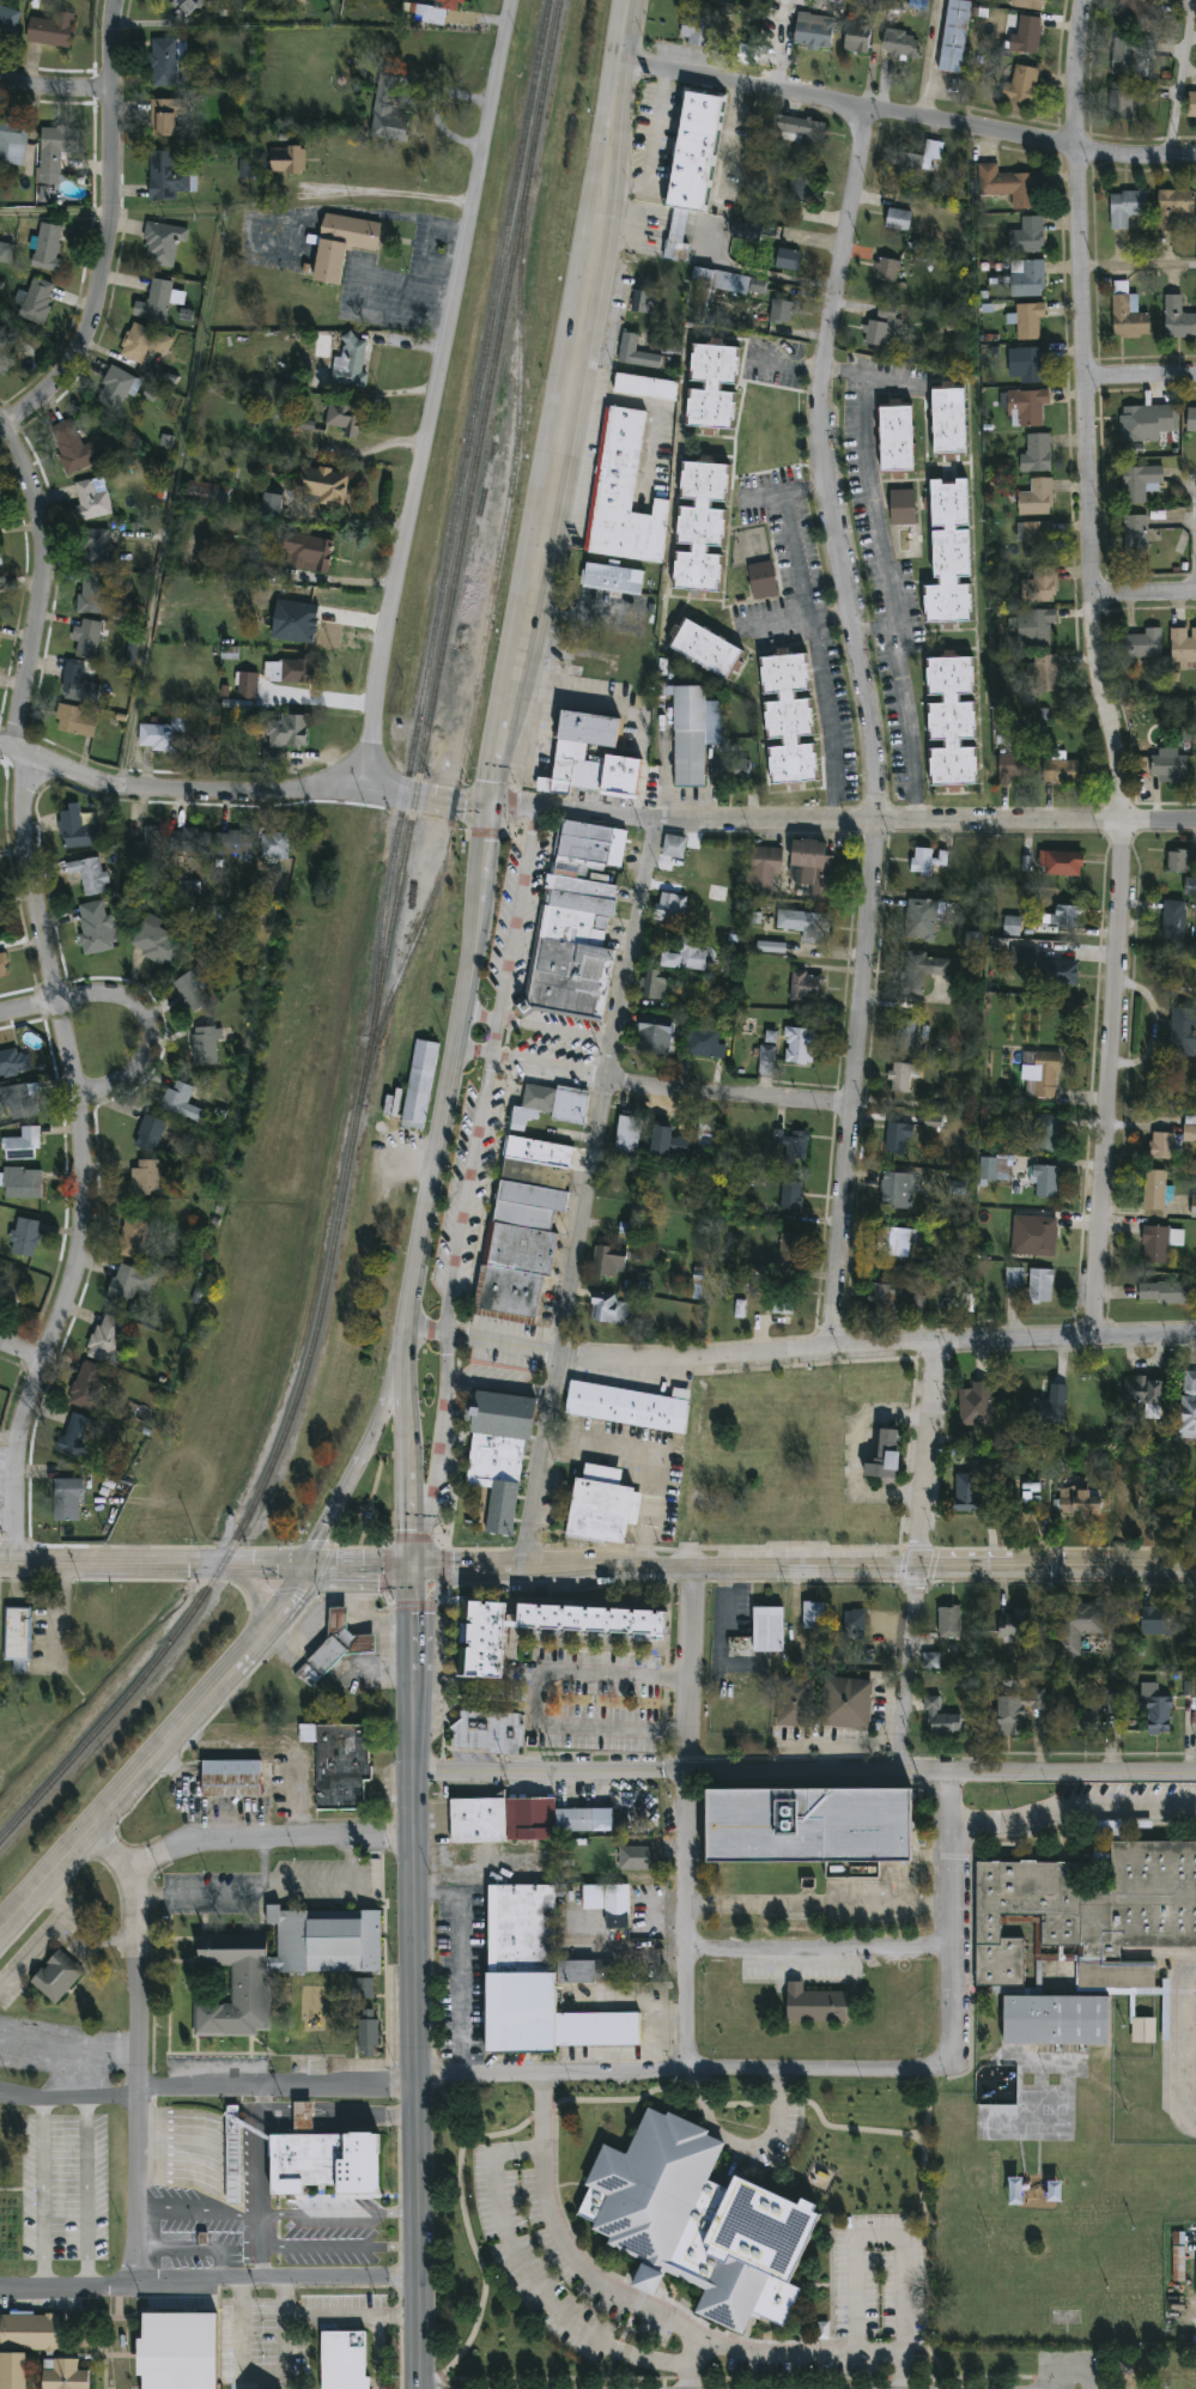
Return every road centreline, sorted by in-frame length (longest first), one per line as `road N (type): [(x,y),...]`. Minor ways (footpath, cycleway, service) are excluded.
road 1 (tertiary): [(406,1323),(476,930),(488,801),(635,0)]
road 2 (residential): [(1091,1335),(1128,825),(1098,641),(1076,153),(1087,0)]
road 3 (residential): [(830,1345),(880,736),(821,432),(867,111)]
road 4 (residential): [(18,1571),(23,1411),(66,1297),(84,1175),(80,1099),(29,873),(17,750),(45,580),(43,519),(0,426)]
road 5 (residential): [(368,787),(662,825),(879,818),(1022,829),(1195,826)]
road 6 (secondary): [(419,2388),(413,1571)]
road 7 (residential): [(368,787),(382,639),(509,0)]
road 8 (residential): [(406,1323),(614,1364),(830,1345),(1195,1332)]
road 9 (tertiary): [(413,1571),(1195,1565)]
road 10 (tertiary): [(413,1773),(1195,1775)]
road 11 (residential): [(625,67),(1076,153),(1195,159)]
road 12 (residential): [(419,2080),(930,2074),(947,2066)]
road 13 (residential): [(697,1568),(686,1862),(686,2014),(696,2078)]
road 14 (residential): [(521,1571),(545,1472),(557,1354),(609,1078)]
road 15 (residential): [(0,423),(69,369),(90,333),(111,200),(119,0)]
road 16 (residential): [(419,2080),(0,2100)]
road 17 (residential): [(419,2279),(0,2287)]
road 18 (tertiary): [(413,1571),(0,1571)]
road 19 (residential): [(129,1875),(139,1915),(141,2097),(129,2284)]
road 20 (residential): [(368,787),(153,798),(75,777),(17,750),(0,754)]
road 21 (tertiary): [(236,1668),(0,1937)]
road 22 (residential): [(413,1839),(198,1848),(129,1875),(86,1845)]
road 23 (residential): [(949,1771),(947,2066)]
road 24 (tertiary): [(406,1323),(383,1411),(306,1568)]
road 25 (residential): [(949,1950),(838,1959),(686,1956)]
road 26 (residential): [(609,1078),(662,825)]
road 27 (tertiary): [(413,1571),(406,1323)]
road 28 (residential): [(609,1078),(852,1103)]
road 29 (residential): [(919,1566),(934,1340)]
road 30 (residential): [(899,1772),(919,1566)]
road 31 (tertiary): [(306,1568),(236,1668)]

